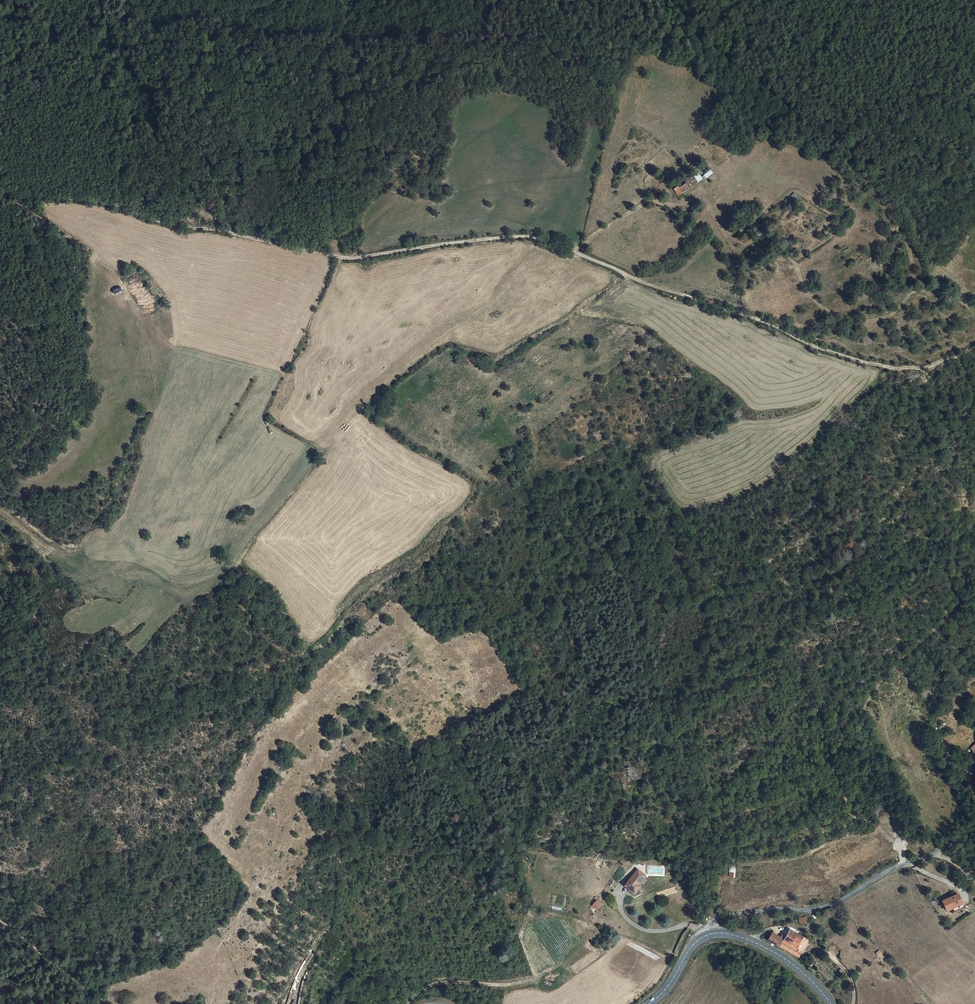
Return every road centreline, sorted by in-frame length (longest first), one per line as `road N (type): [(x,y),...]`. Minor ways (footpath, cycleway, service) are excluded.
road 1 (track): [(974,346),(917,369),(855,360),(534,237),(343,258),(172,228),(102,203),(25,197)]
road 2 (track): [(908,863),(875,823),(851,810),(834,757),(878,683),(925,638),(928,619),(911,609),(899,585),(840,553),(838,523),(800,449)]
road 3 (unclassified): [(974,819),(934,854),(892,868),(840,901),(720,916),(711,933)]
road 4 (secondary): [(832,1003),(788,961),(711,933)]

